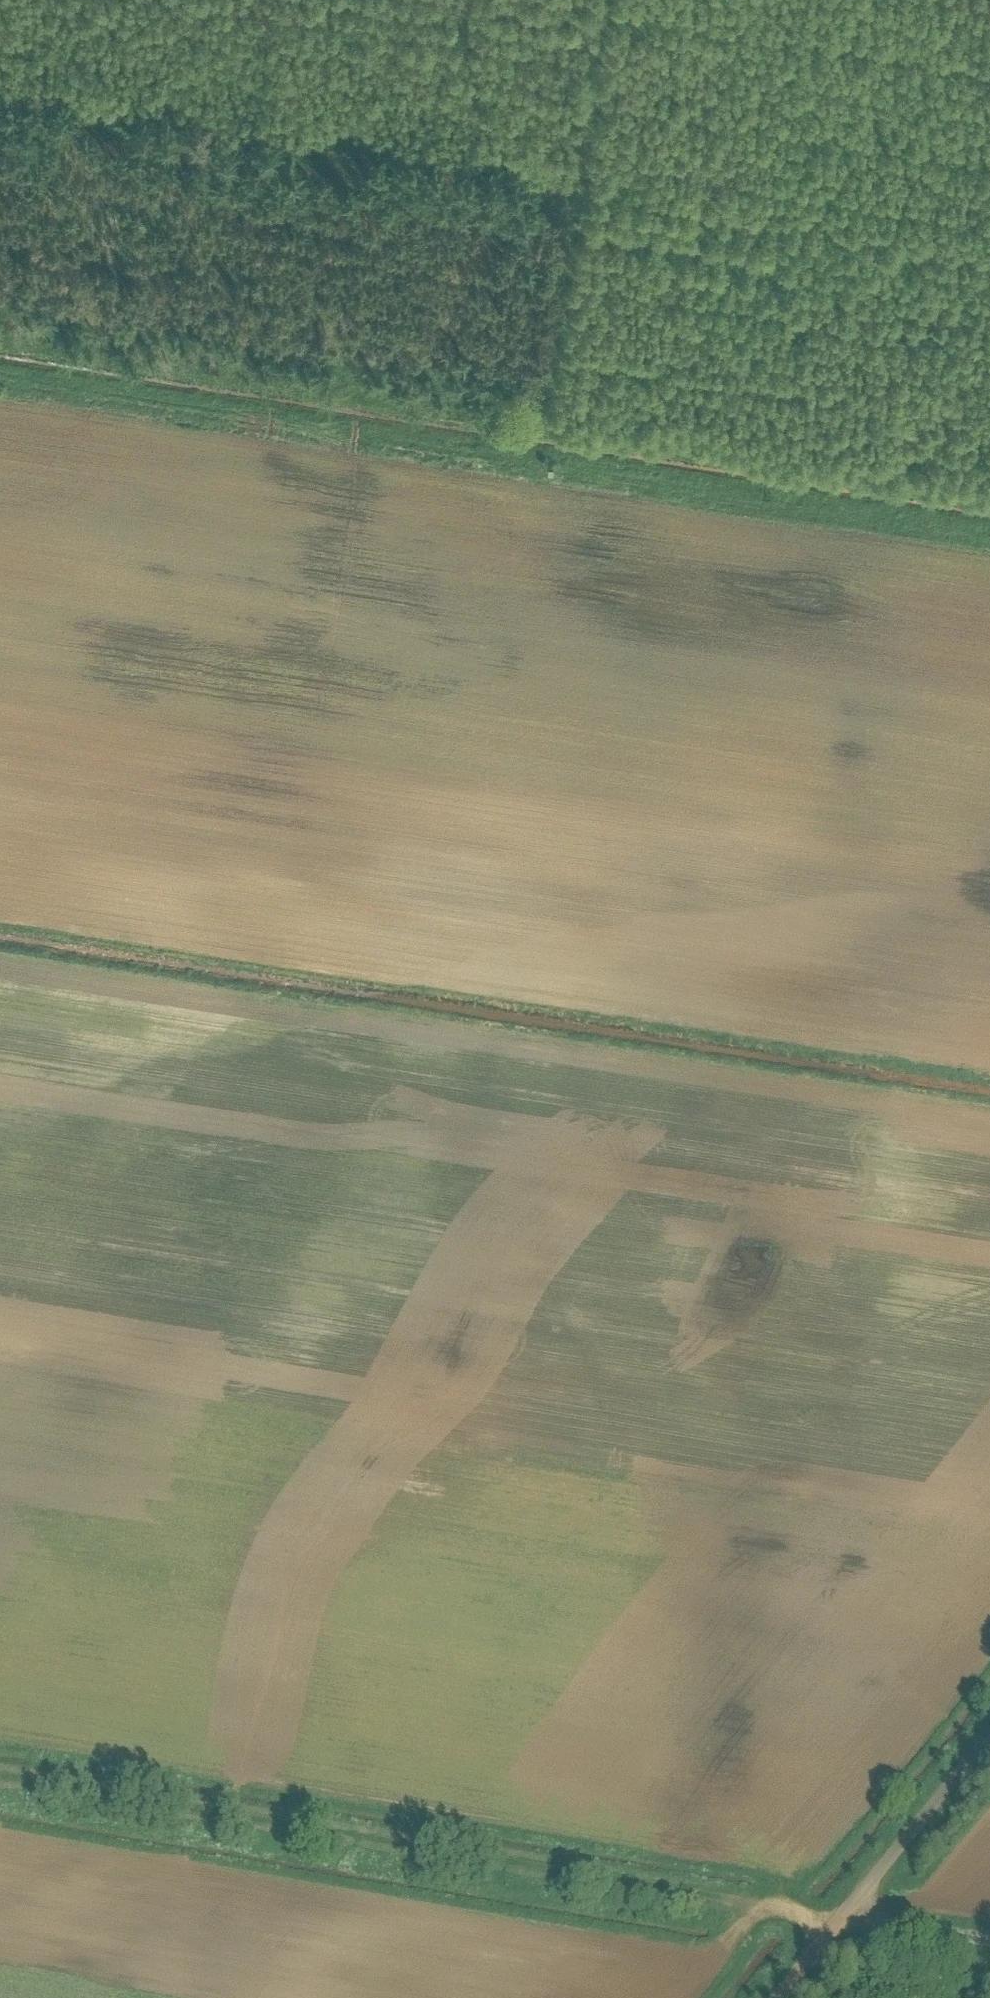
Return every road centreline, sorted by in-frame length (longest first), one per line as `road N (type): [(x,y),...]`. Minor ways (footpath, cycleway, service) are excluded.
road 1 (track): [(989,1941),(0,1775)]
road 2 (unclassified): [(779,1997),(989,1735)]

